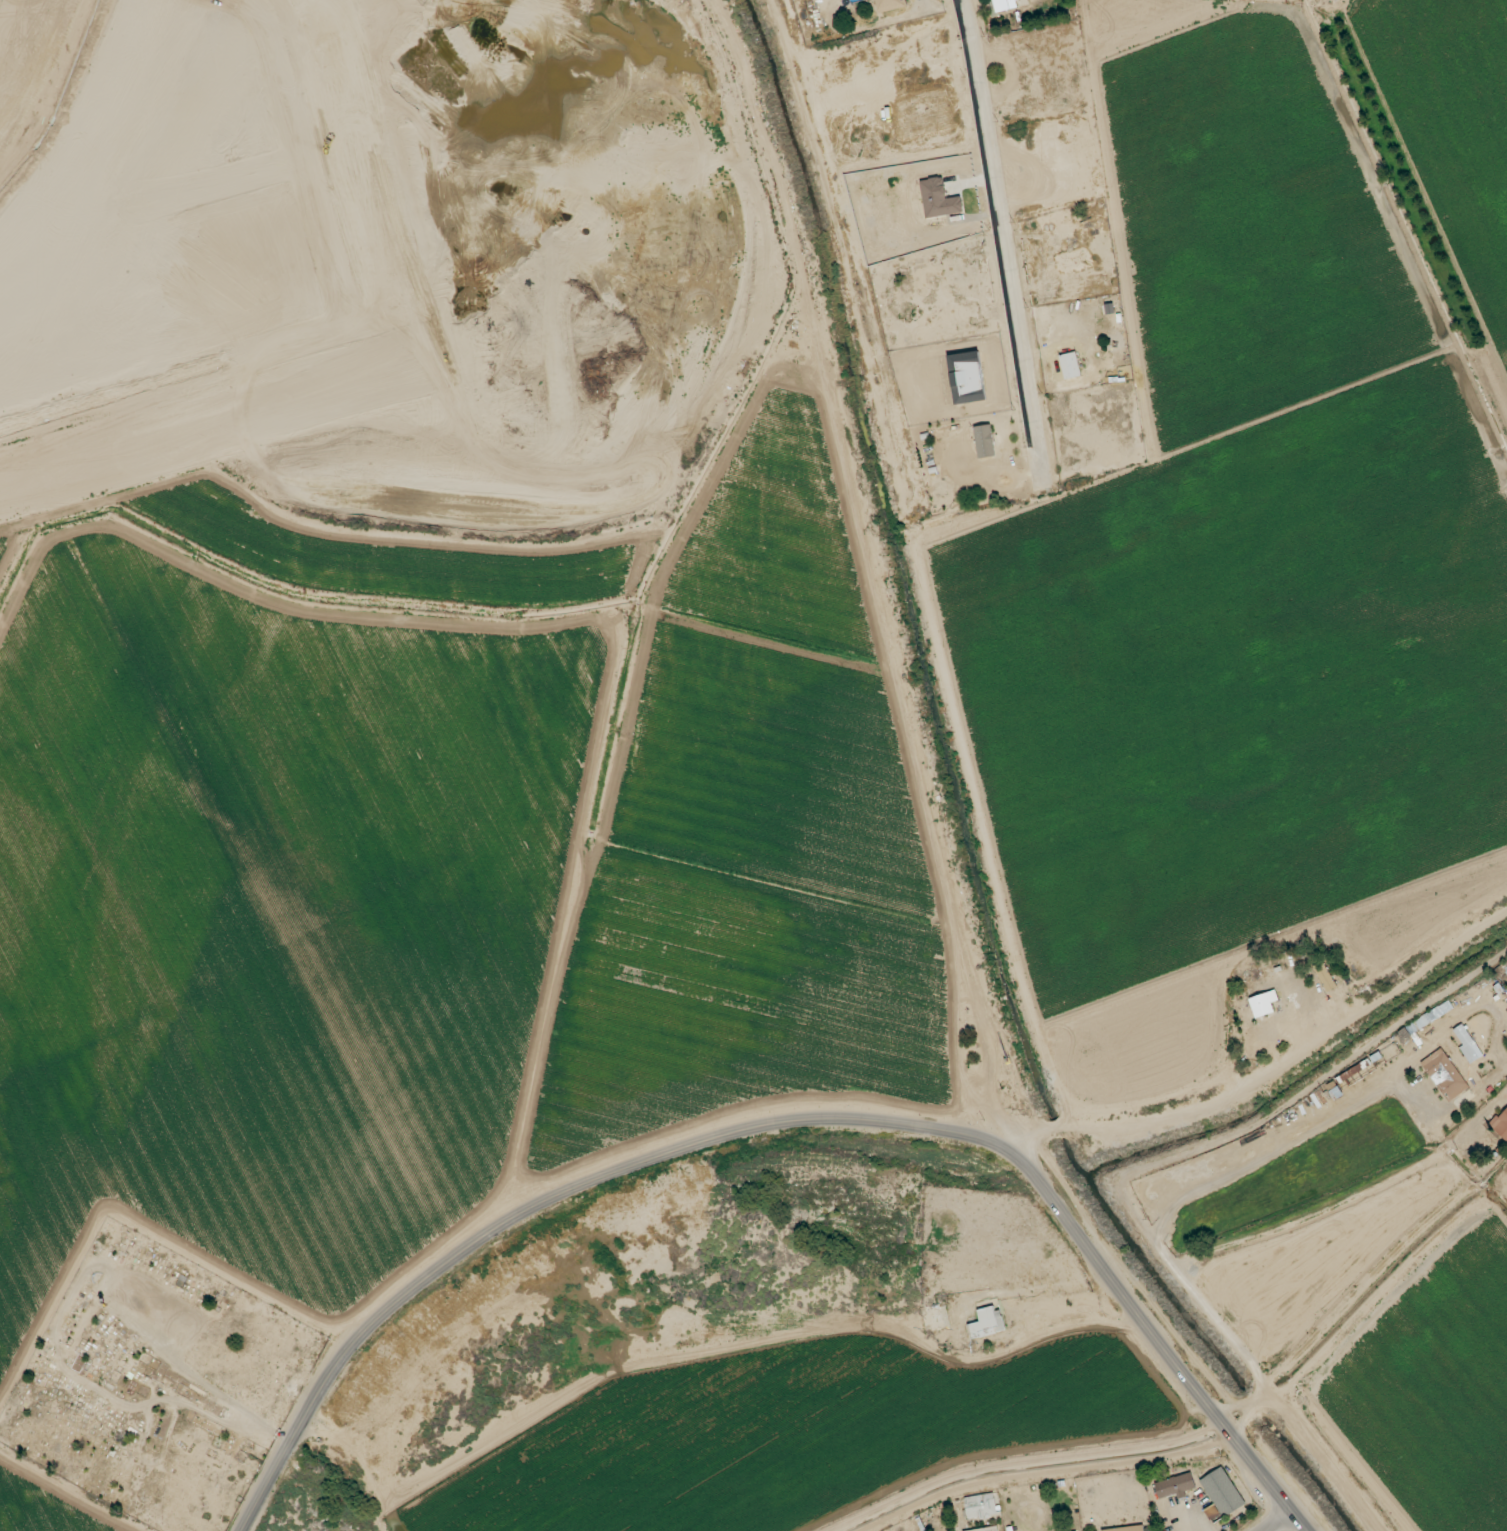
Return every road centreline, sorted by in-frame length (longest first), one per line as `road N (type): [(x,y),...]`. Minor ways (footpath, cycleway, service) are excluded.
road 1 (tertiary): [(244,1530),(350,1349),(502,1224),(680,1150),(765,1126),(828,1119),(981,1138),(1022,1161),(1307,1530)]
road 2 (residential): [(1047,1125),(1179,1115),(1306,1045),(1506,902)]
road 3 (residential): [(962,0),(1046,491)]
road 4 (residential): [(1486,1003),(1361,1105),(1216,1194),(1214,1225),(1242,1308)]

